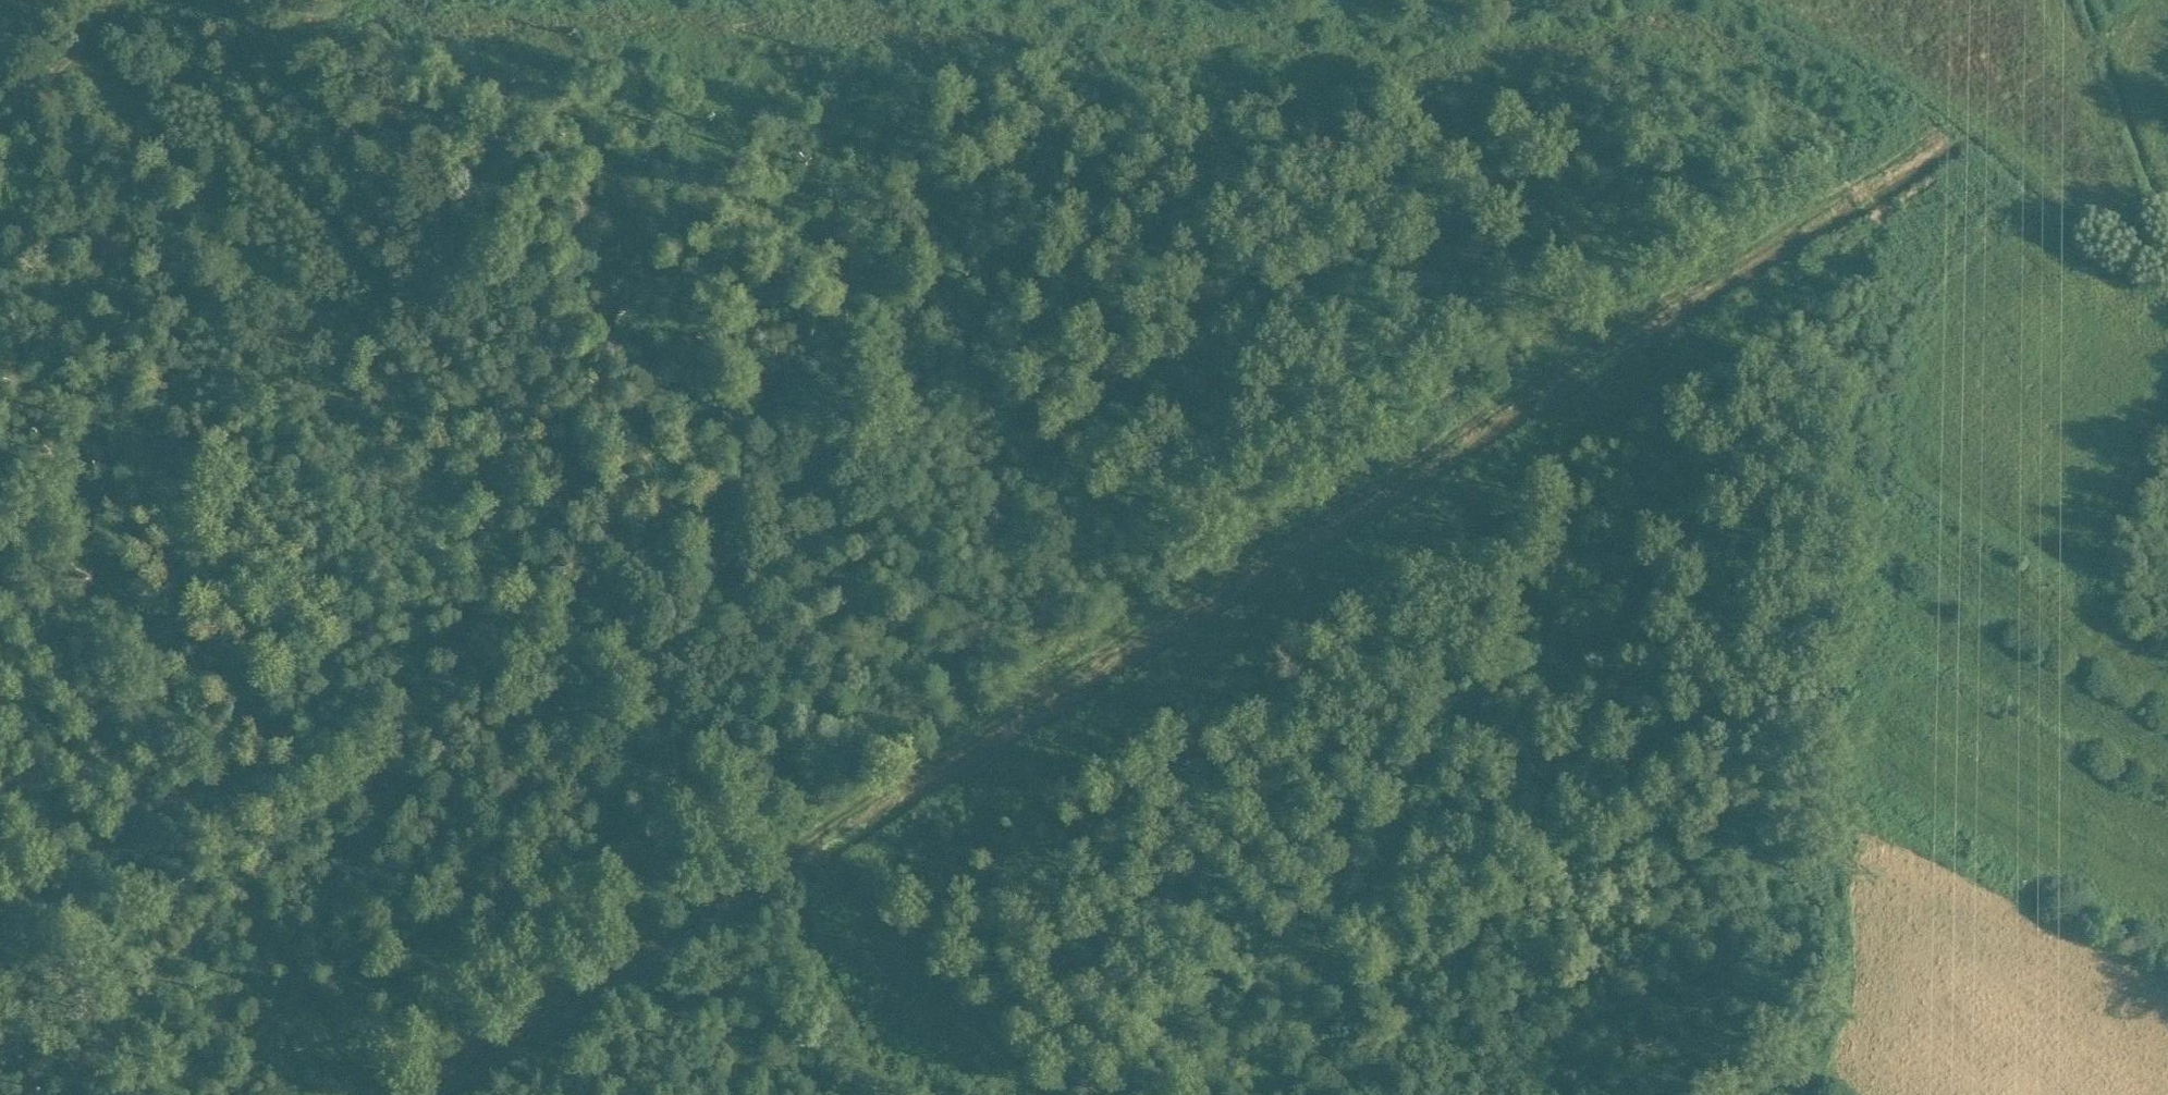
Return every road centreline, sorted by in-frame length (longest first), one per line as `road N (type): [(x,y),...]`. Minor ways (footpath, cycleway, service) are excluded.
road 1 (track): [(1929,145),(388,1094)]

